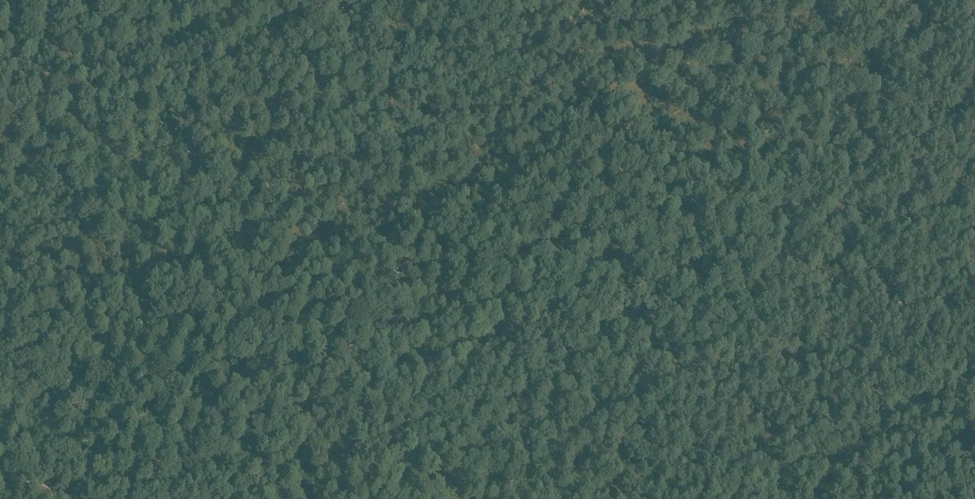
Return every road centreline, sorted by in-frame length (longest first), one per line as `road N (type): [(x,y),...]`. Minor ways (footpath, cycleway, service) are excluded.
road 1 (track): [(376,248),(575,115),(659,0)]
road 2 (track): [(66,98),(94,135),(194,184),(348,190),(362,204),(376,248)]
road 3 (track): [(260,498),(306,467),(319,298),(376,248)]
road 4 (track): [(0,60),(124,0)]

